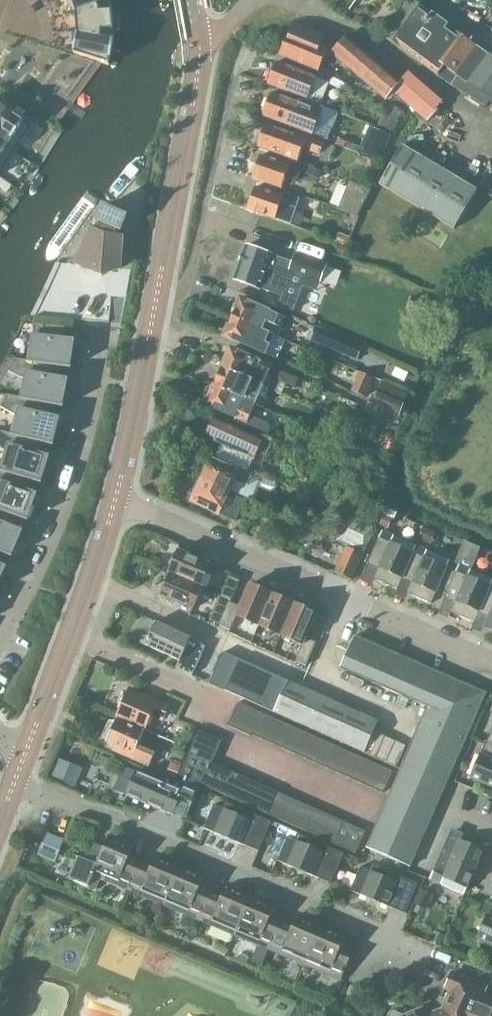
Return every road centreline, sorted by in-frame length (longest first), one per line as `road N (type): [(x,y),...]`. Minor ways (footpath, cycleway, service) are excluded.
road 1 (unclassified): [(116,501),(200,47)]
road 2 (residential): [(409,953),(365,924),(14,784)]
road 3 (residential): [(491,663),(116,501)]
road 4 (residential): [(0,642),(70,491),(105,342)]
road 5 (unclassified): [(28,748),(116,501)]

